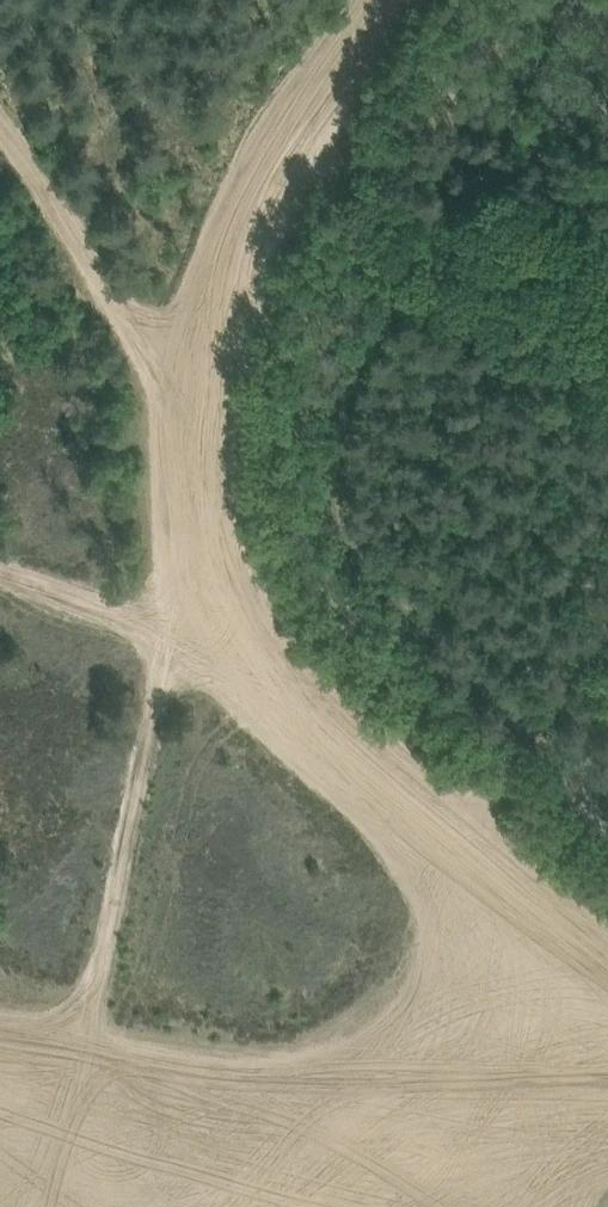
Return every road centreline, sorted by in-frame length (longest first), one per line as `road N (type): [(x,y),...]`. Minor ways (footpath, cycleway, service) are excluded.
road 1 (track): [(186,450),(216,617),(607,1018)]
road 2 (track): [(284,141),(186,450),(33,165),(0,123)]
road 3 (track): [(607,1088),(247,1101),(0,1046)]
road 4 (track): [(284,141),(379,0)]

